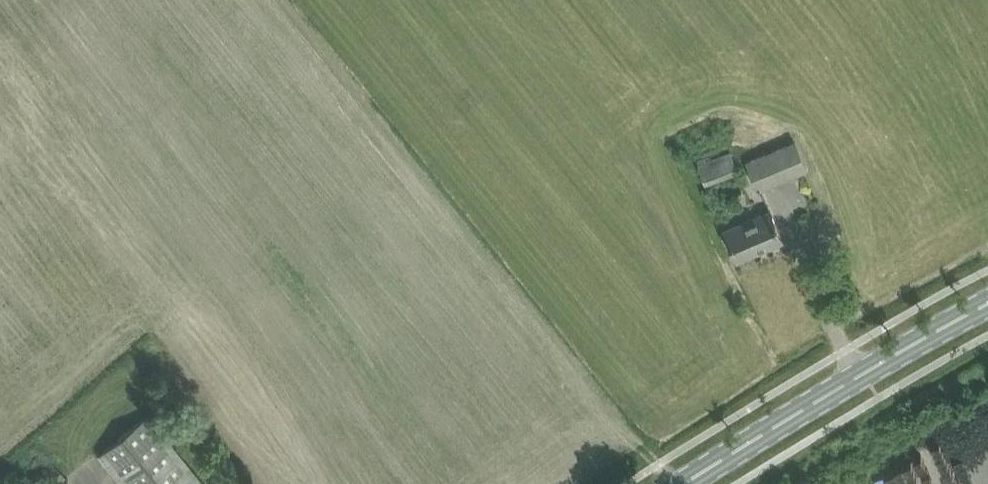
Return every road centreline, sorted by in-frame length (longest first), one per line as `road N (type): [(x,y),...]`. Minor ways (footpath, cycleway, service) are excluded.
road 1 (secondary): [(703,483),(897,358),(987,310)]

